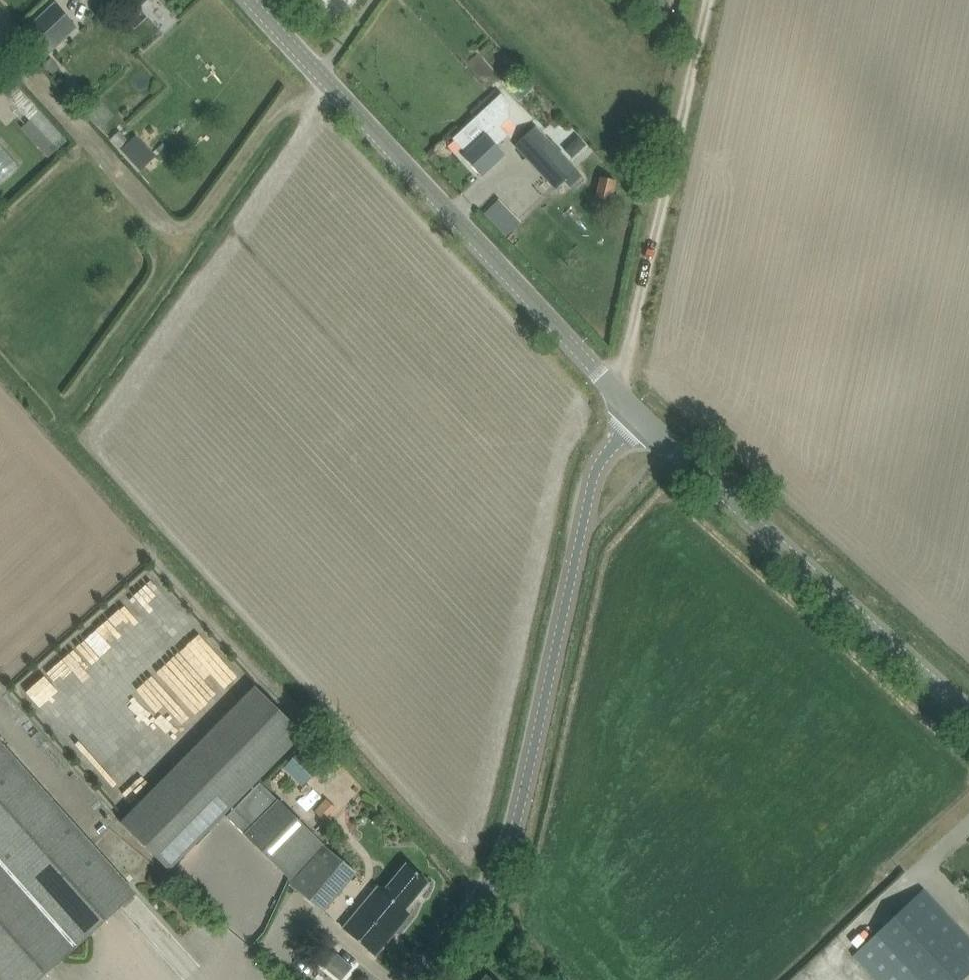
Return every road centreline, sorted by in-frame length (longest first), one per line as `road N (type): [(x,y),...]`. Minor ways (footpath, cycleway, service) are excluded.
road 1 (unclassified): [(414,979),(510,838),(594,462),(632,411)]
road 2 (tertiary): [(632,411),(244,0)]
road 3 (tertiary): [(968,701),(632,411)]
road 4 (track): [(617,395),(706,0)]

